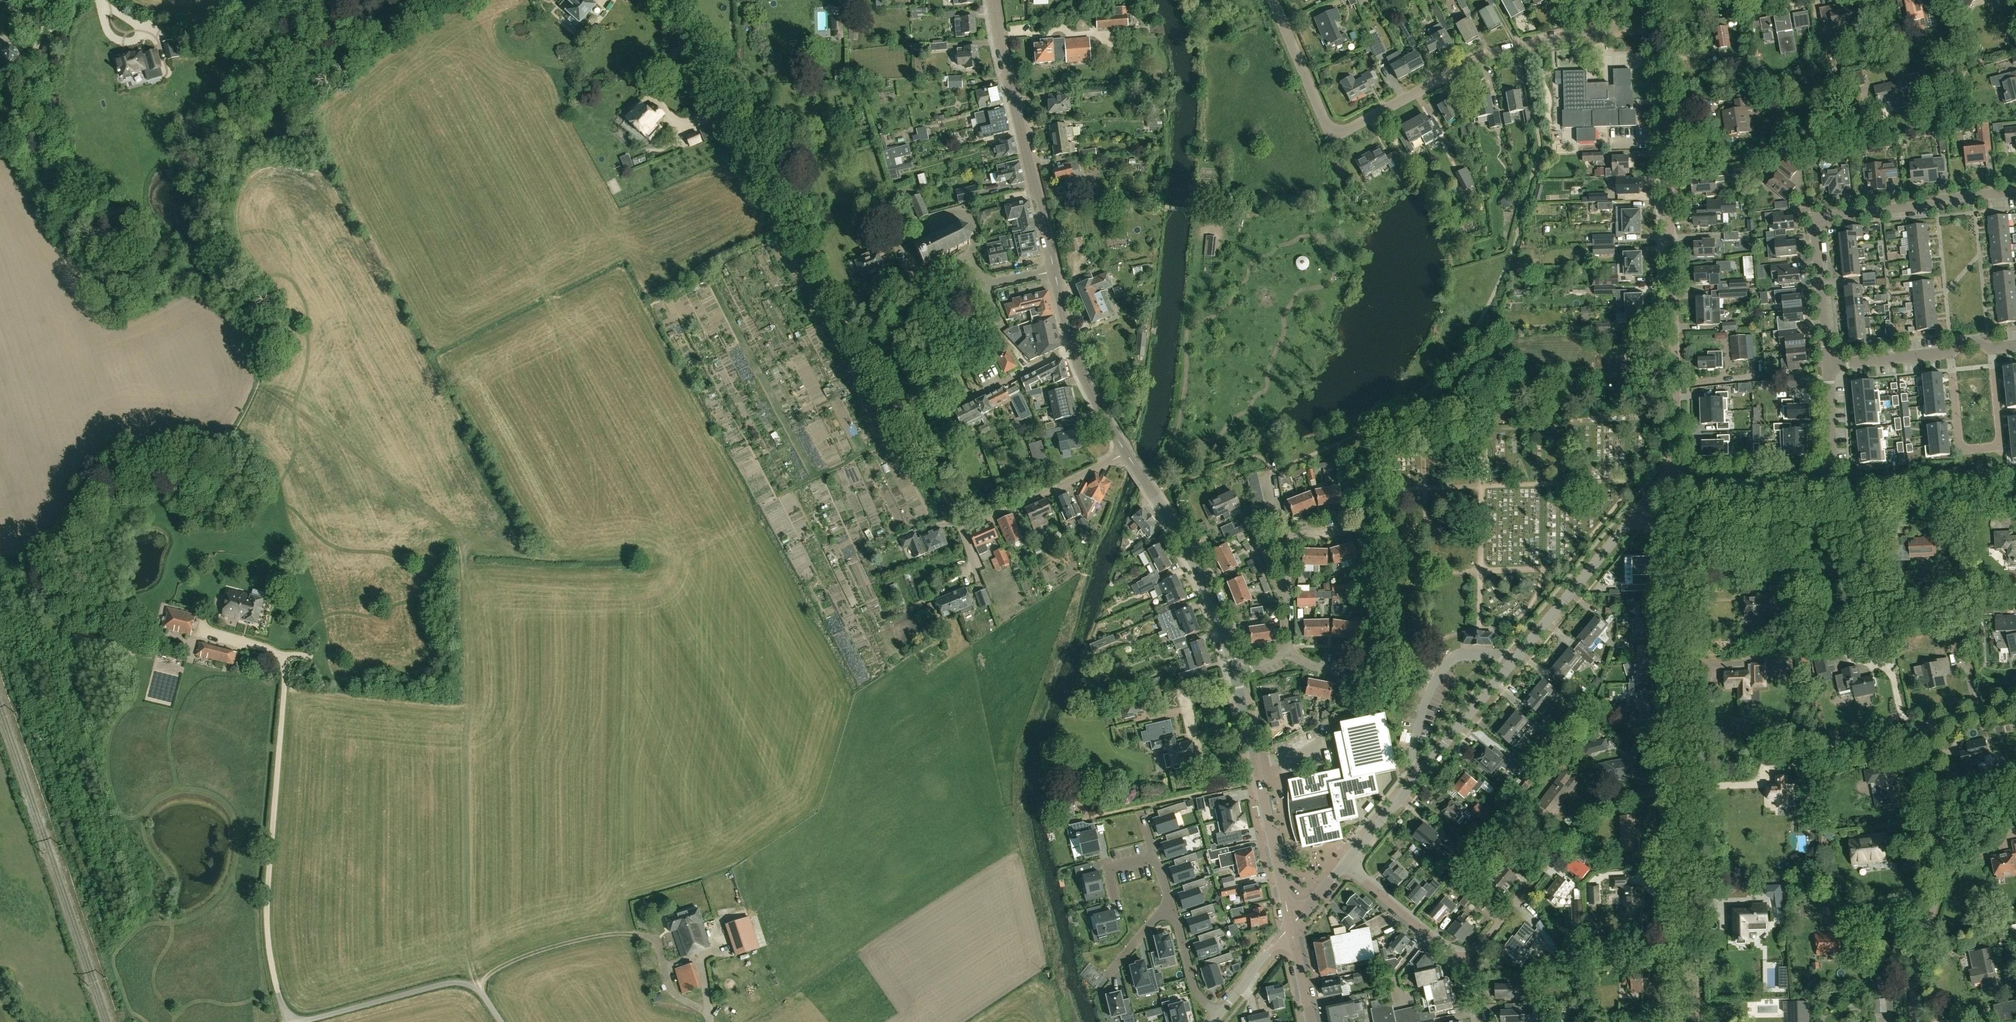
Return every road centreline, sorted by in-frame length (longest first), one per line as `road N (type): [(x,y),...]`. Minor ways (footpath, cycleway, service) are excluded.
road 1 (residential): [(1344,864),(1635,515)]
road 2 (unclassified): [(1672,465),(1666,84),(1650,21)]
road 3 (track): [(290,1021),(270,953),(268,874),(286,657),(312,657)]
road 4 (residential): [(1915,1021),(1914,973),(1944,857),(1927,735),(1933,726),(2015,706)]
road 5 (track): [(839,303),(667,0)]
road 6 (residential): [(1829,362),(1819,221),(2015,191)]
road 7 (residential): [(1335,133),(1500,51),(1650,21)]
road 8 (residential): [(1687,789),(1679,545),(1635,515)]
road 9 (residential): [(1687,789),(1591,810),(1465,963)]
road 10 (track): [(477,989),(522,957),(629,933),(657,950),(671,991),(705,1003)]
road 11 (tertiary): [(1055,267),(992,0)]
road 12 (track): [(962,530),(839,303)]
road 13 (tertiary): [(1236,674),(1192,555),(1126,451)]
road 14 (residential): [(1952,351),(1961,450),(2000,446),(1992,347)]
road 15 (residential): [(1695,1021),(1687,789)]
road 16 (unclassified): [(297,1021),(455,981),(477,989),(502,1021)]
road 17 (residential): [(2015,503),(1873,507),(1827,473)]
road 18 (track): [(1858,503),(1702,514),(1668,531)]
road 19 (residential): [(907,425),(1073,349)]
road 20 (residential): [(962,530),(1126,451)]
road 21 (residential): [(971,259),(976,233),(966,211),(897,235),(917,283)]
road 22 (tertiary): [(1291,925),(1257,762)]
road 23 (residential): [(1827,473),(1720,483),(1672,465)]
road 24 (residential): [(1465,963),(1344,864)]
road 25 (residential): [(1335,133),(1276,0)]
road 26 (residential): [(1170,906),(1195,995),(1219,1015)]
road 27 (residential): [(1829,362),(1952,351)]

